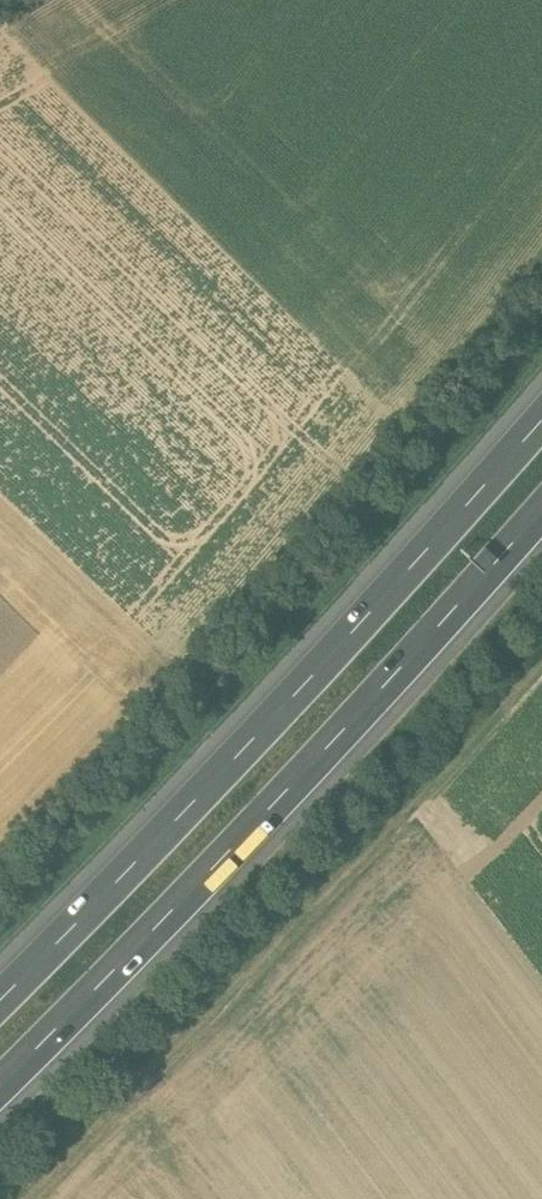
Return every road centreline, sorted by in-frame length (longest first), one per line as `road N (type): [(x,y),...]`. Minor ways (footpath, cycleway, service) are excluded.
road 1 (motorway): [(541,396),(263,713),(0,981)]
road 2 (motorway): [(0,1077),(304,772),(541,493)]
road 3 (track): [(22,1198),(541,654)]

